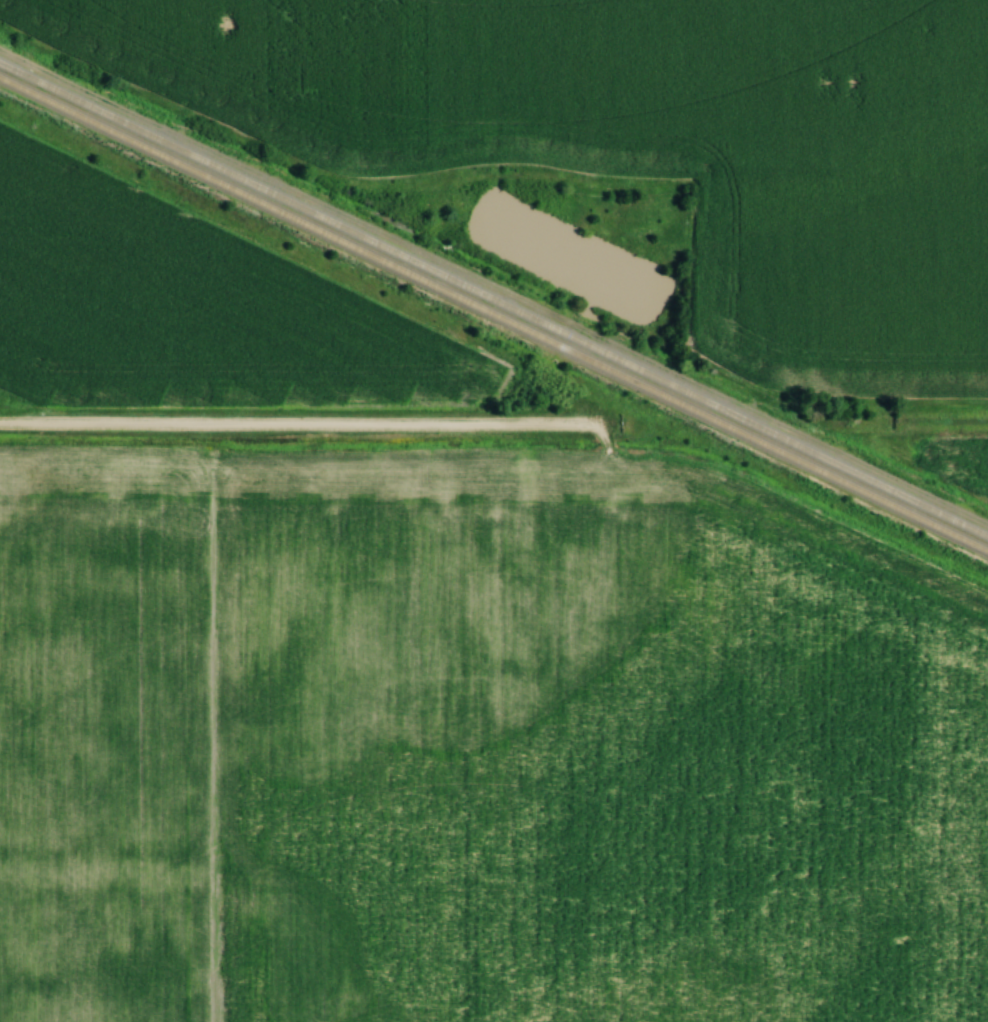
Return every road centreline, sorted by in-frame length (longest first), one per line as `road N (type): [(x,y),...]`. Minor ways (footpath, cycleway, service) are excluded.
road 1 (residential): [(578,427),(0,426)]

